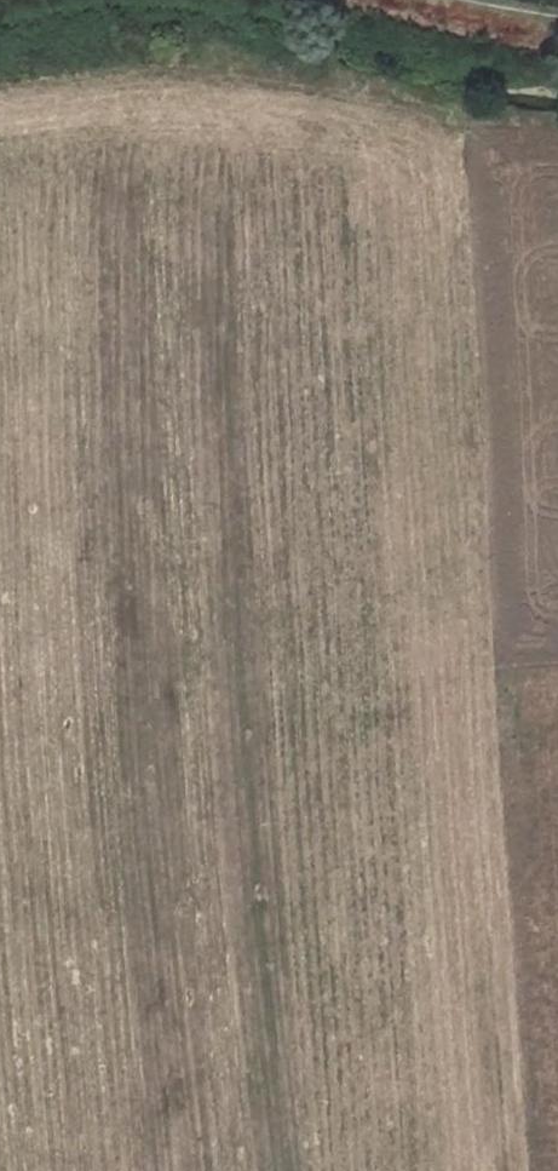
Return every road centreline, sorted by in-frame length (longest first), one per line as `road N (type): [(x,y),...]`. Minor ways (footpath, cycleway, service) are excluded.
road 1 (track): [(438,0),(557,28)]

